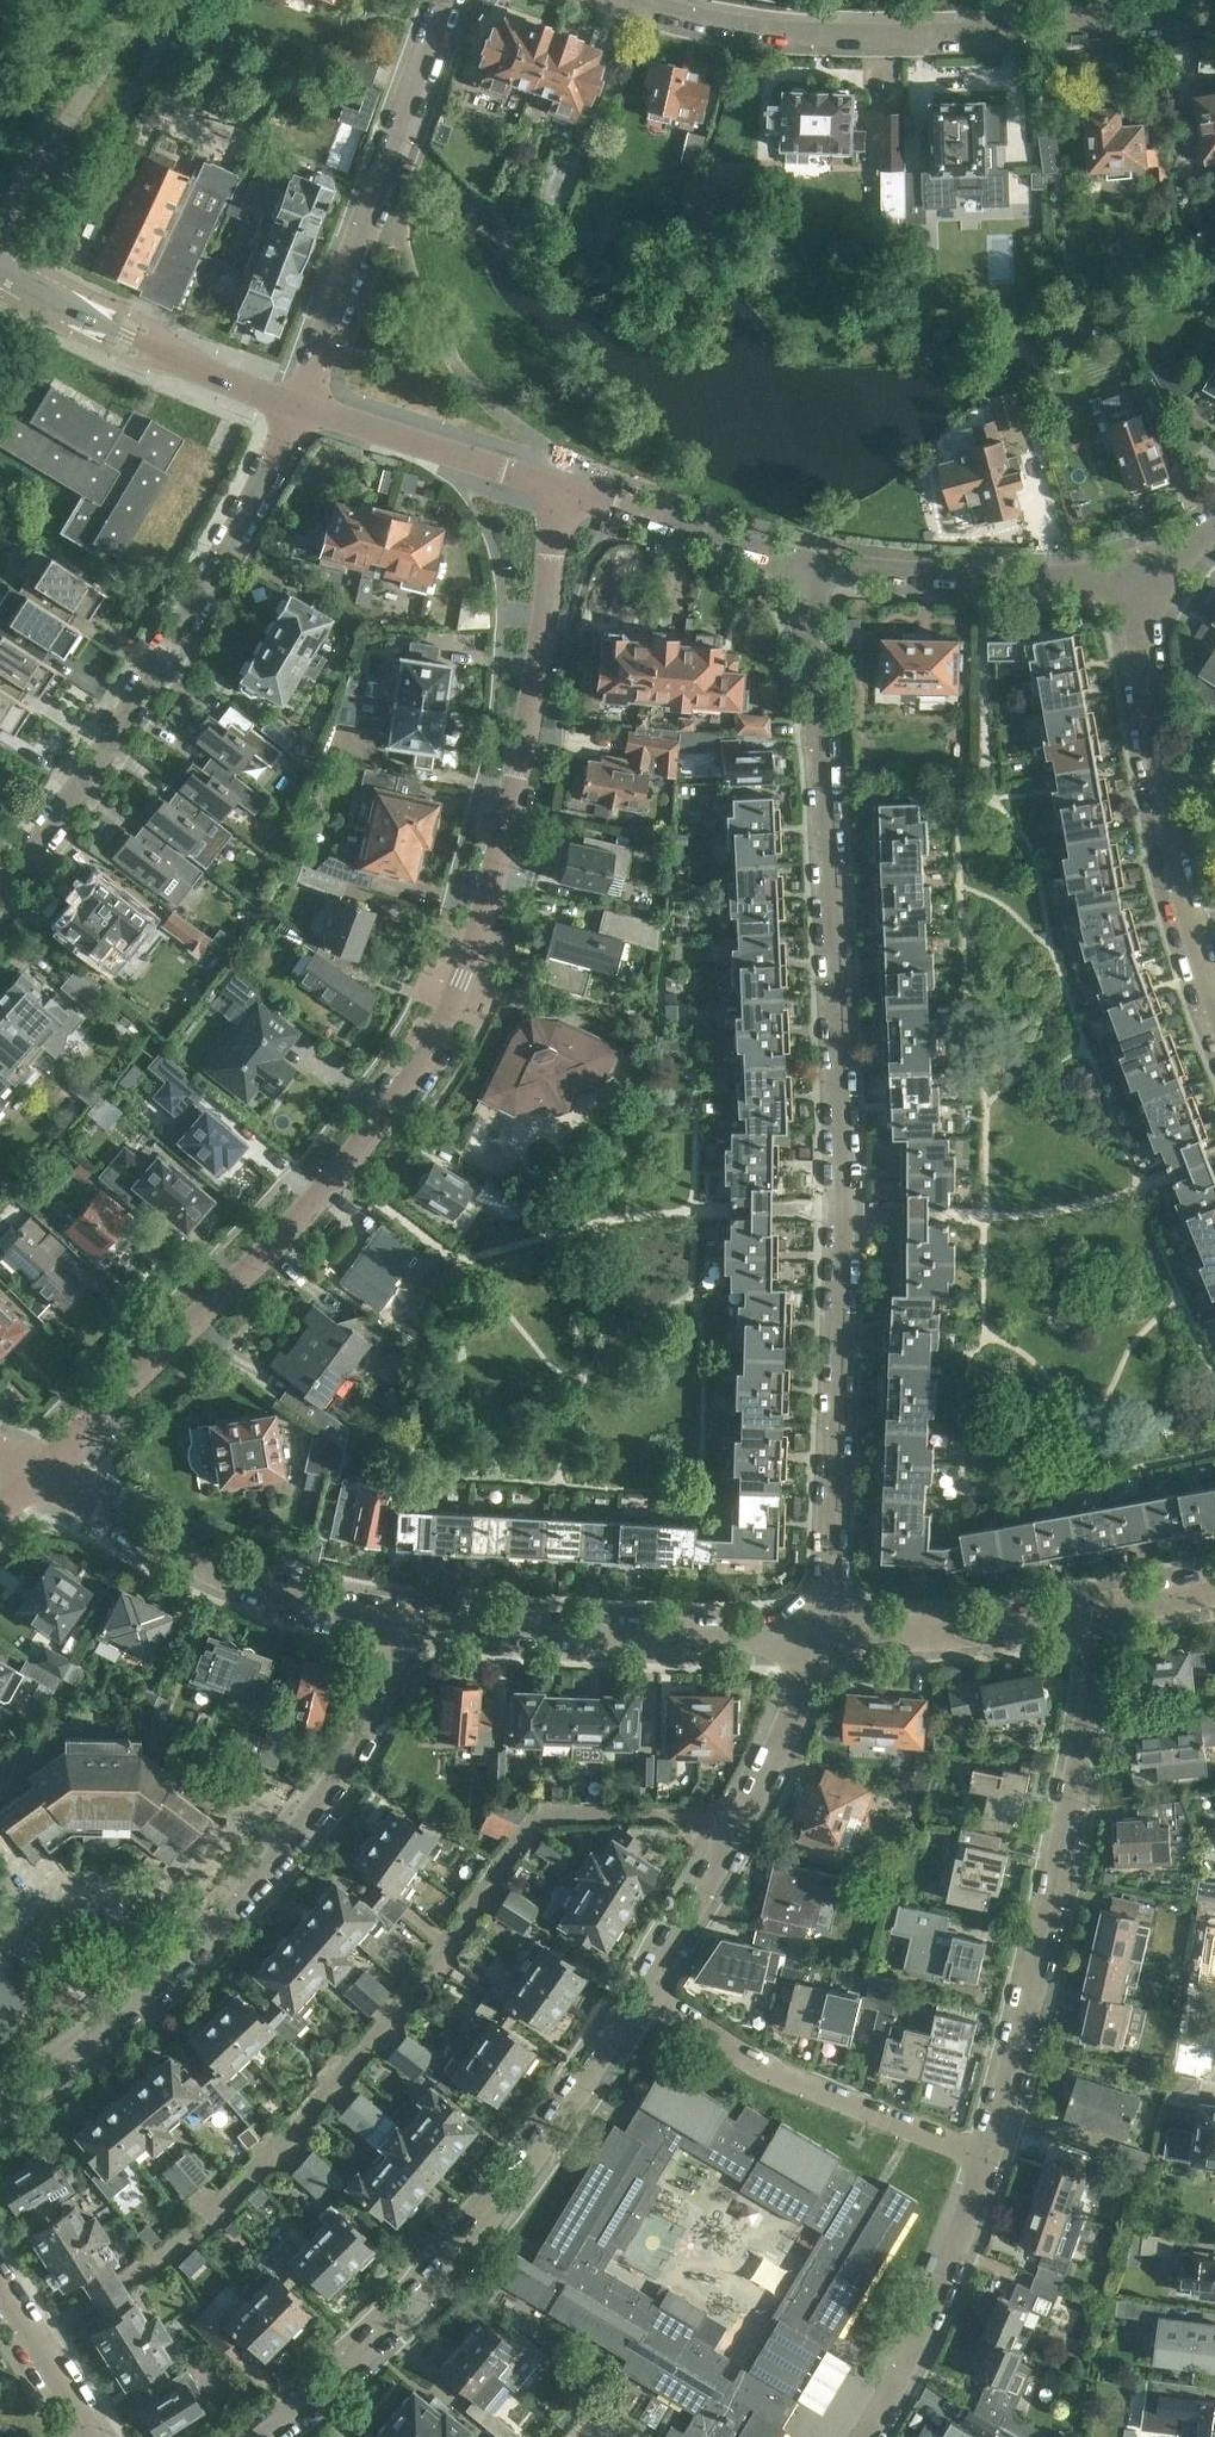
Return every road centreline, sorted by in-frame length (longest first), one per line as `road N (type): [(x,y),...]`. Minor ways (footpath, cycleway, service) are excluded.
road 1 (residential): [(40,1463),(343,1172),(430,1042),(463,979),(494,877),(563,487)]
road 2 (residential): [(829,1631),(843,1215),(839,918),(814,568)]
road 3 (residential): [(413,1630),(380,1726),(268,1868),(84,2053),(0,2113)]
road 4 (residential): [(1214,14),(1005,28),(750,28),(635,0)]
road 5 (residential): [(260,2436),(311,2401),(426,2289),(634,2003)]
road 6 (residential): [(0,884),(91,772),(303,401)]
road 7 (residential): [(989,2156),(1079,1793),(1104,1608)]
road 8 (residential): [(1214,1000),(1159,764),(1131,576)]
road 9 (residential): [(444,0),(303,401)]
road 10 (residential): [(634,2003),(732,1844),(829,1631)]
road 11 (residential): [(413,1630),(829,1631)]
road 12 (residential): [(40,1463),(94,1510),(323,1610),(413,1630)]
road 13 (residential): [(989,2156),(798,2084),(634,2003)]
road 14 (residential): [(303,401),(114,330),(0,268)]
road 15 (residential): [(1131,576),(975,582),(814,568)]
road 16 (residential): [(871,2436),(923,2338),(989,2156)]
road 17 (residential): [(0,246),(132,0)]
road 18 (residential): [(829,1631),(1104,1608)]
road 19 (residential): [(563,487),(303,401)]
road 20 (residential): [(814,568),(563,487)]
road 21 (residential): [(103,2436),(0,2278)]

